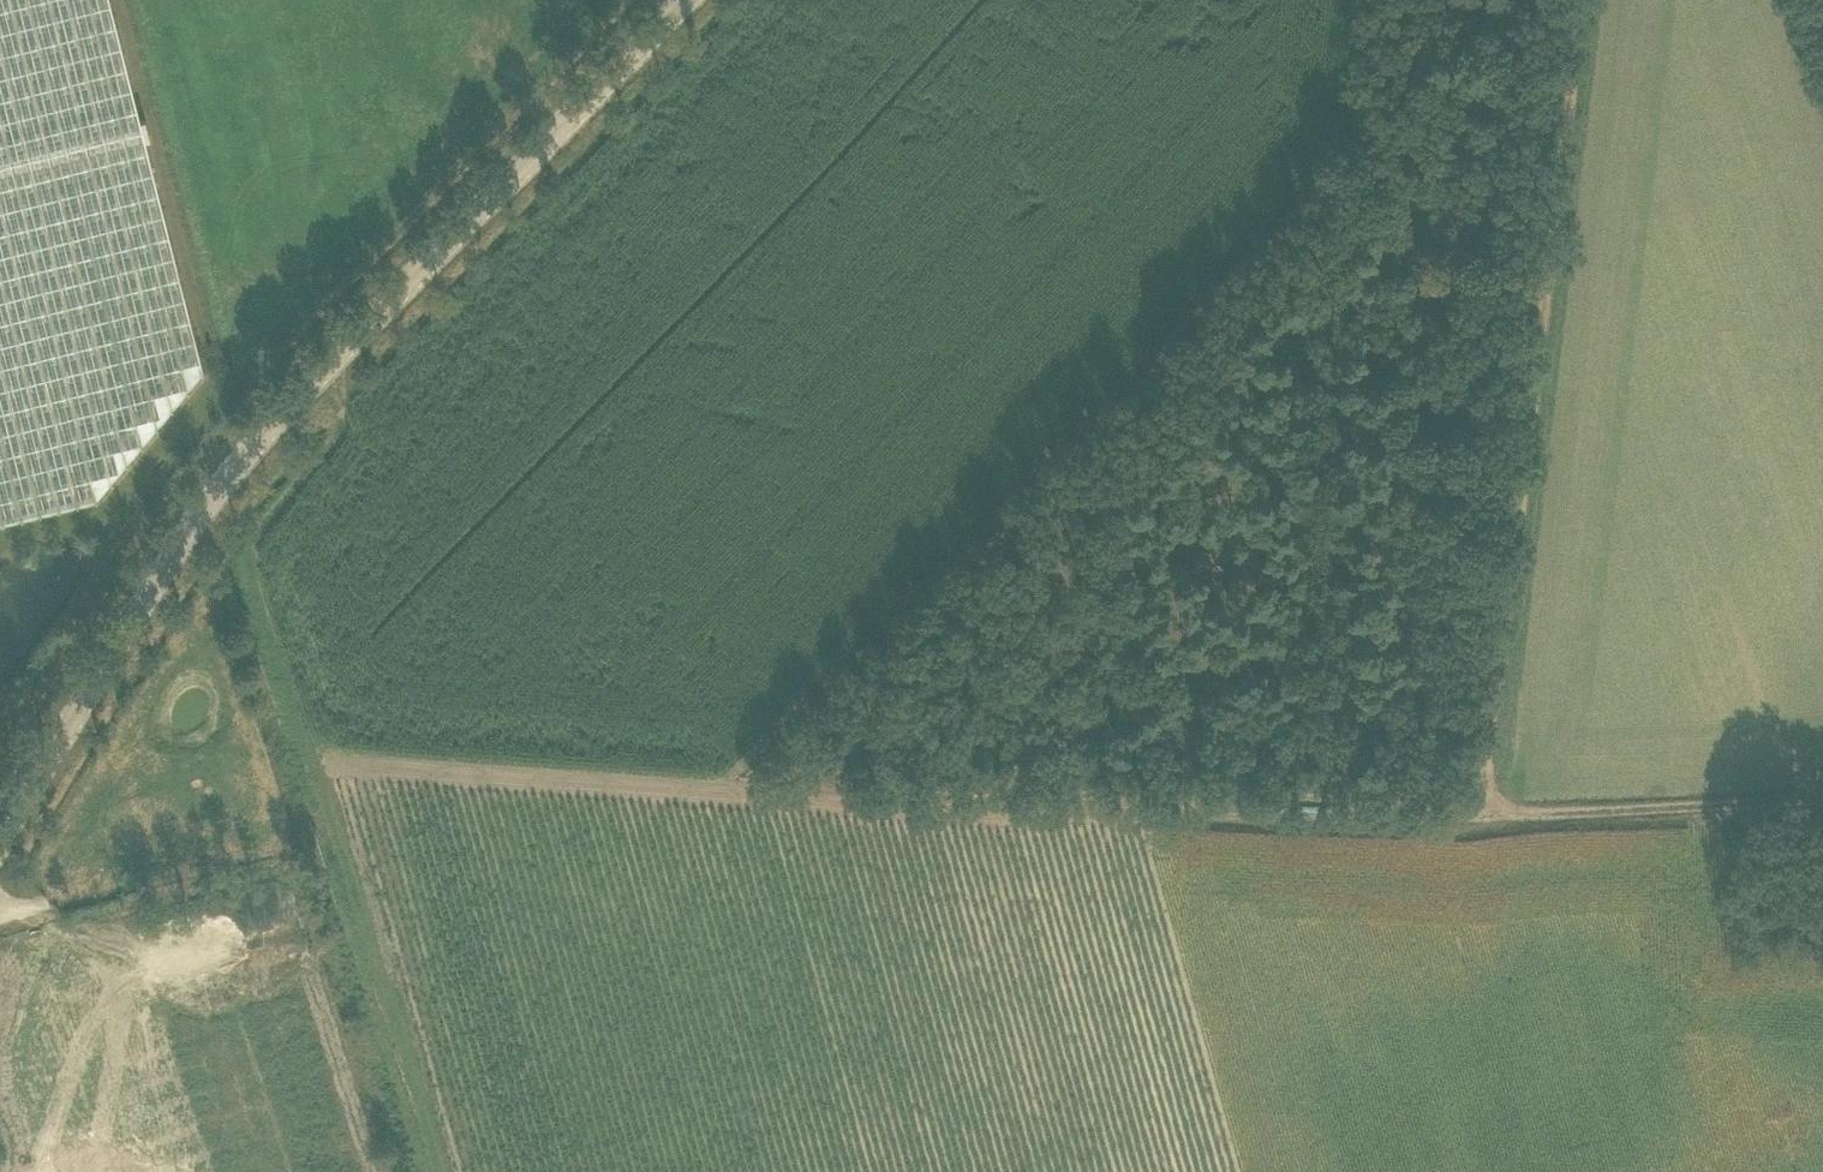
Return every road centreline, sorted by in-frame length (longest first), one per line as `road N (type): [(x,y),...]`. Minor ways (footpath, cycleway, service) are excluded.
road 1 (tertiary): [(0,823),(116,636),(272,416),(418,249),(531,147),(668,0)]
road 2 (track): [(1579,0),(1483,814)]
road 3 (track): [(1483,814),(1822,810)]
road 4 (track): [(1146,804),(1483,814)]

